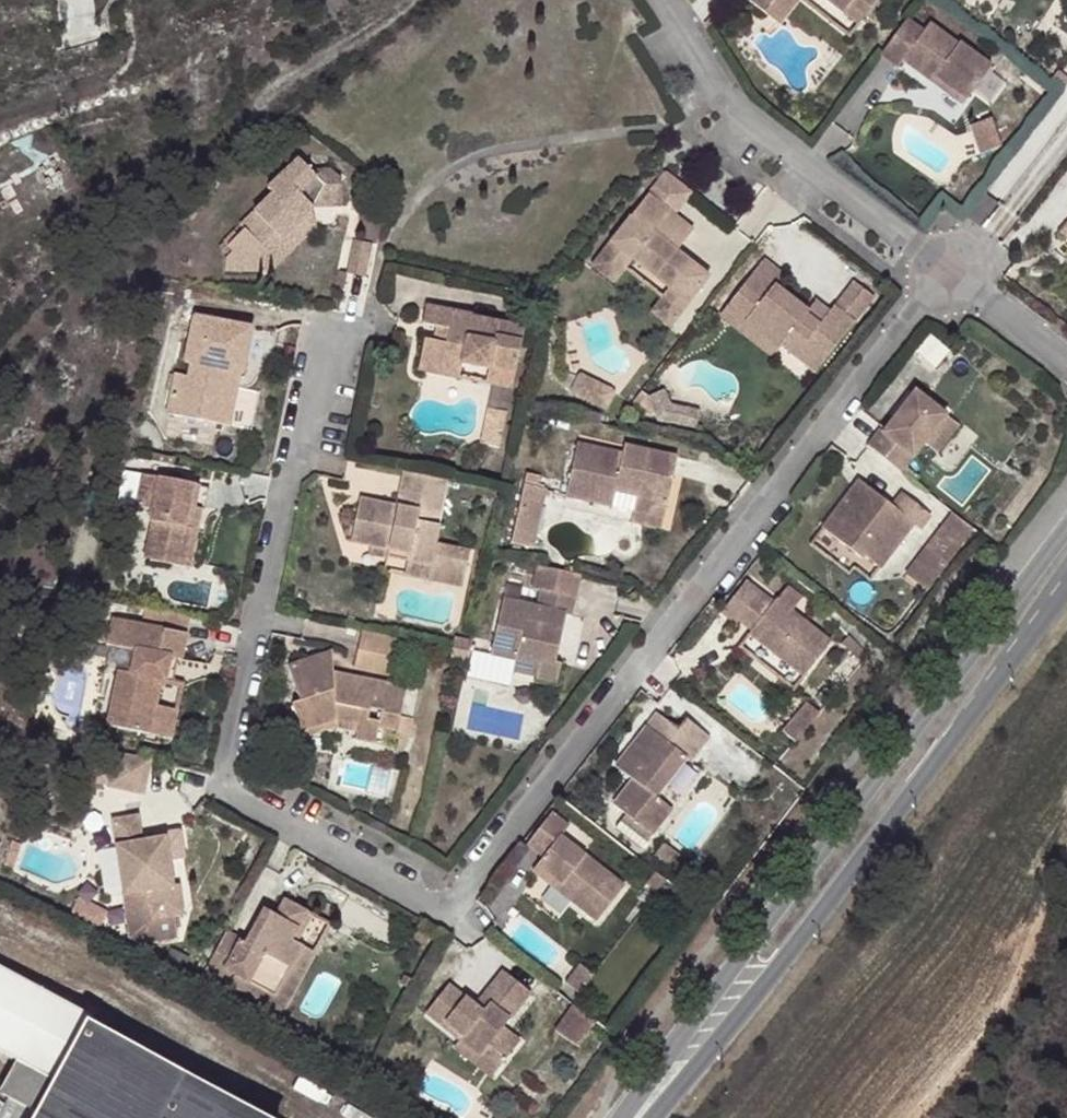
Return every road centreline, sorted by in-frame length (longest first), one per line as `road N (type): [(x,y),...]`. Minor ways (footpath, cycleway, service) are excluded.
road 1 (residential): [(328,327),(227,779),(452,904),(940,265)]
road 2 (secondary): [(1066,527),(631,1117)]
road 3 (secondary): [(637,1117),(817,912),(1066,587)]
road 4 (residential): [(940,265),(729,103),(674,34),(660,0)]
road 5 (residential): [(1066,359),(940,265)]

